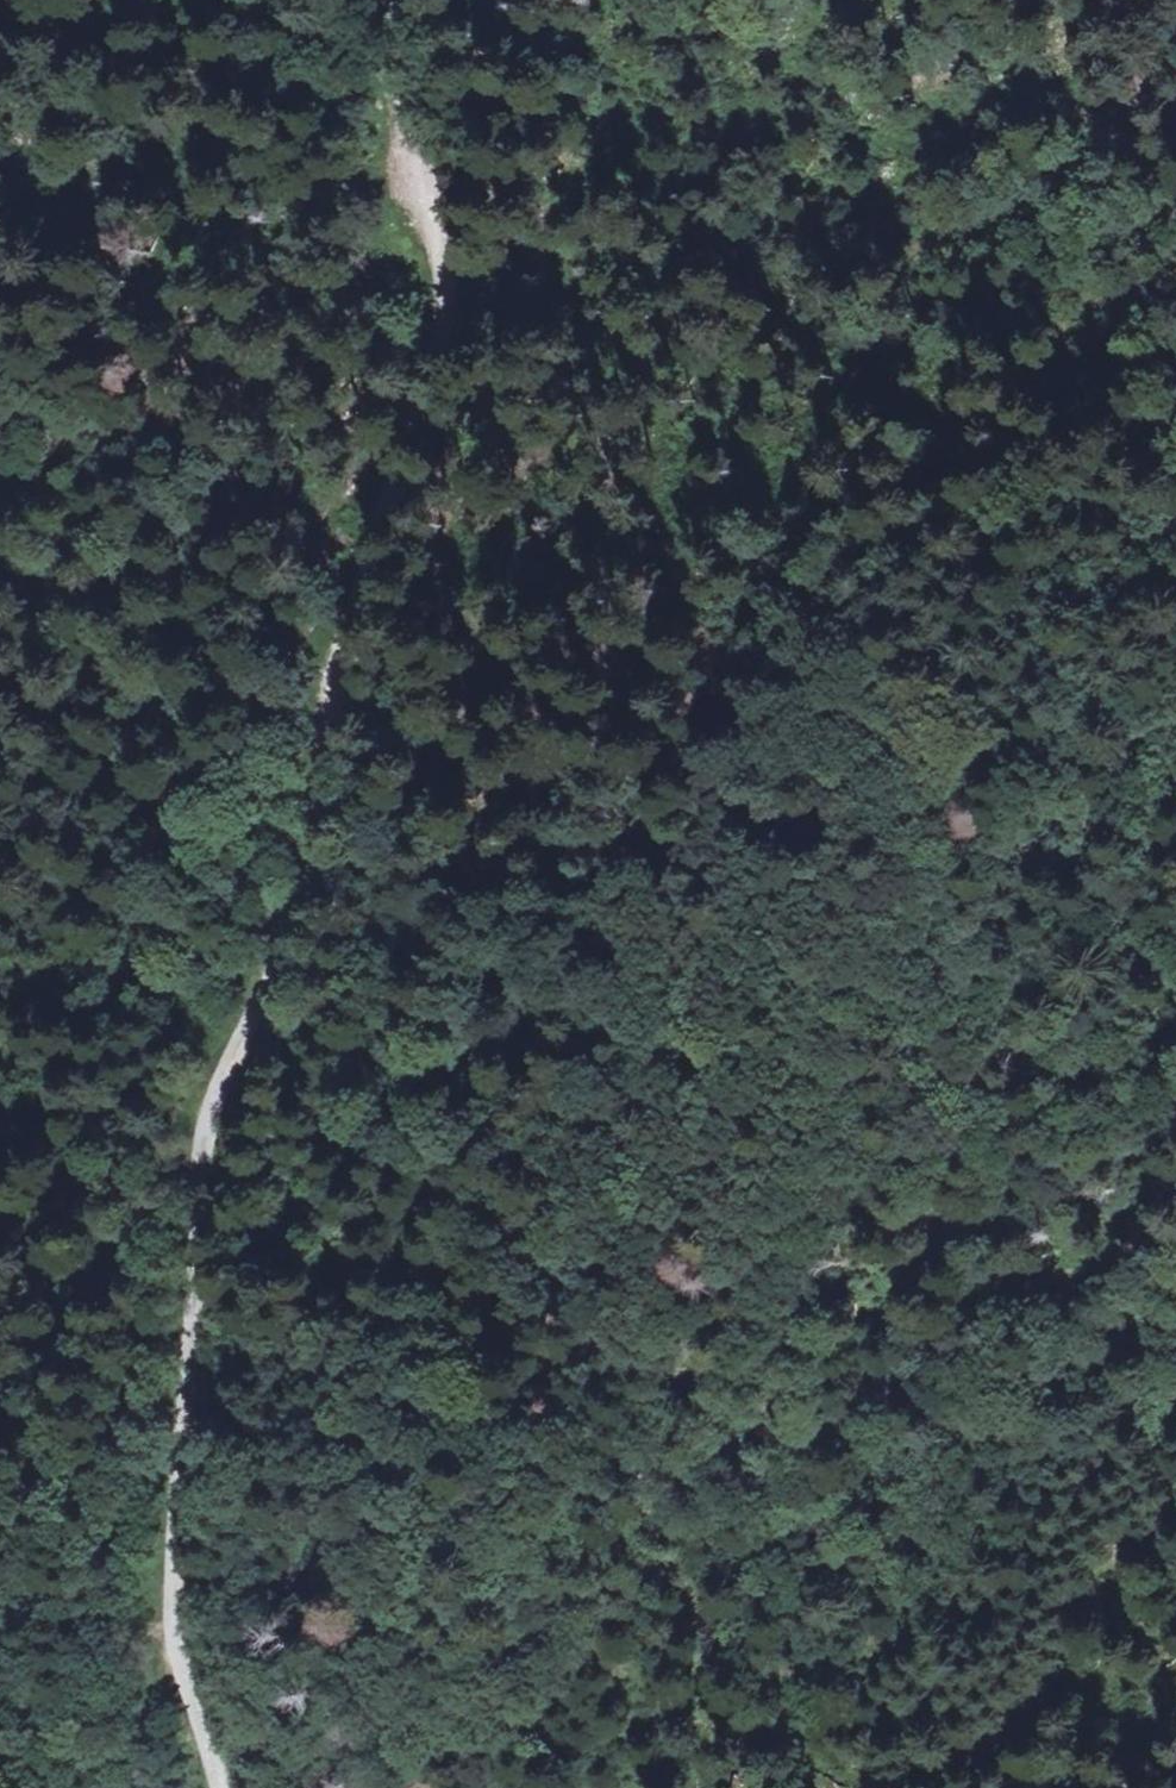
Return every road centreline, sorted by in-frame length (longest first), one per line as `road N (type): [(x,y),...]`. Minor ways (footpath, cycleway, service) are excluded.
road 1 (unclassified): [(218,1787),(178,1639),(179,1475),(205,1153),(436,288),(384,0)]
road 2 (track): [(985,1787),(1001,1764),(1175,1709)]

